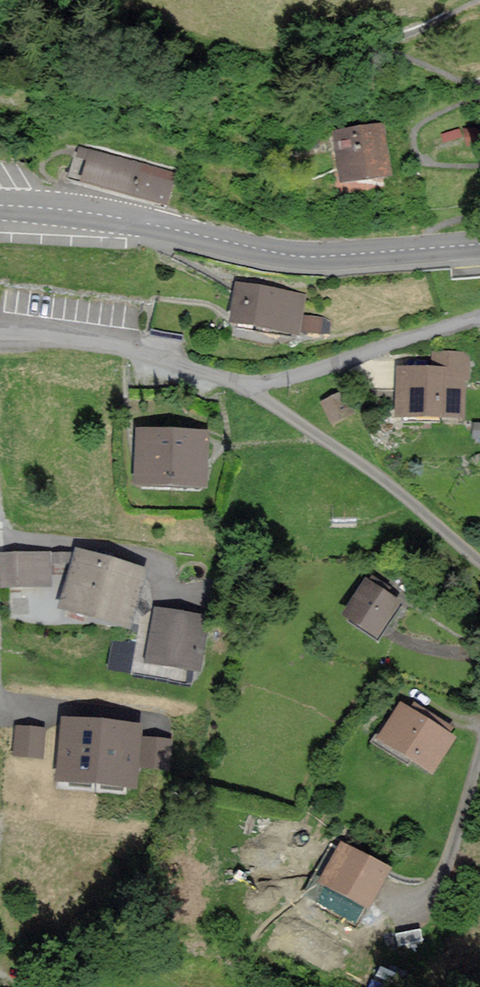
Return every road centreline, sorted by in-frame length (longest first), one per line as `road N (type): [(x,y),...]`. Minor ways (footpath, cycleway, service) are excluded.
road 1 (unclassified): [(0,205),(105,215),(305,256),(479,244)]
road 2 (residential): [(252,392),(381,478),(479,560)]
road 3 (residential): [(0,337),(118,348),(252,392)]
road 4 (residential): [(252,392),(479,318)]
road 5 (track): [(173,601),(144,559),(0,538)]
road 6 (residential): [(479,751),(437,890),(402,913)]

